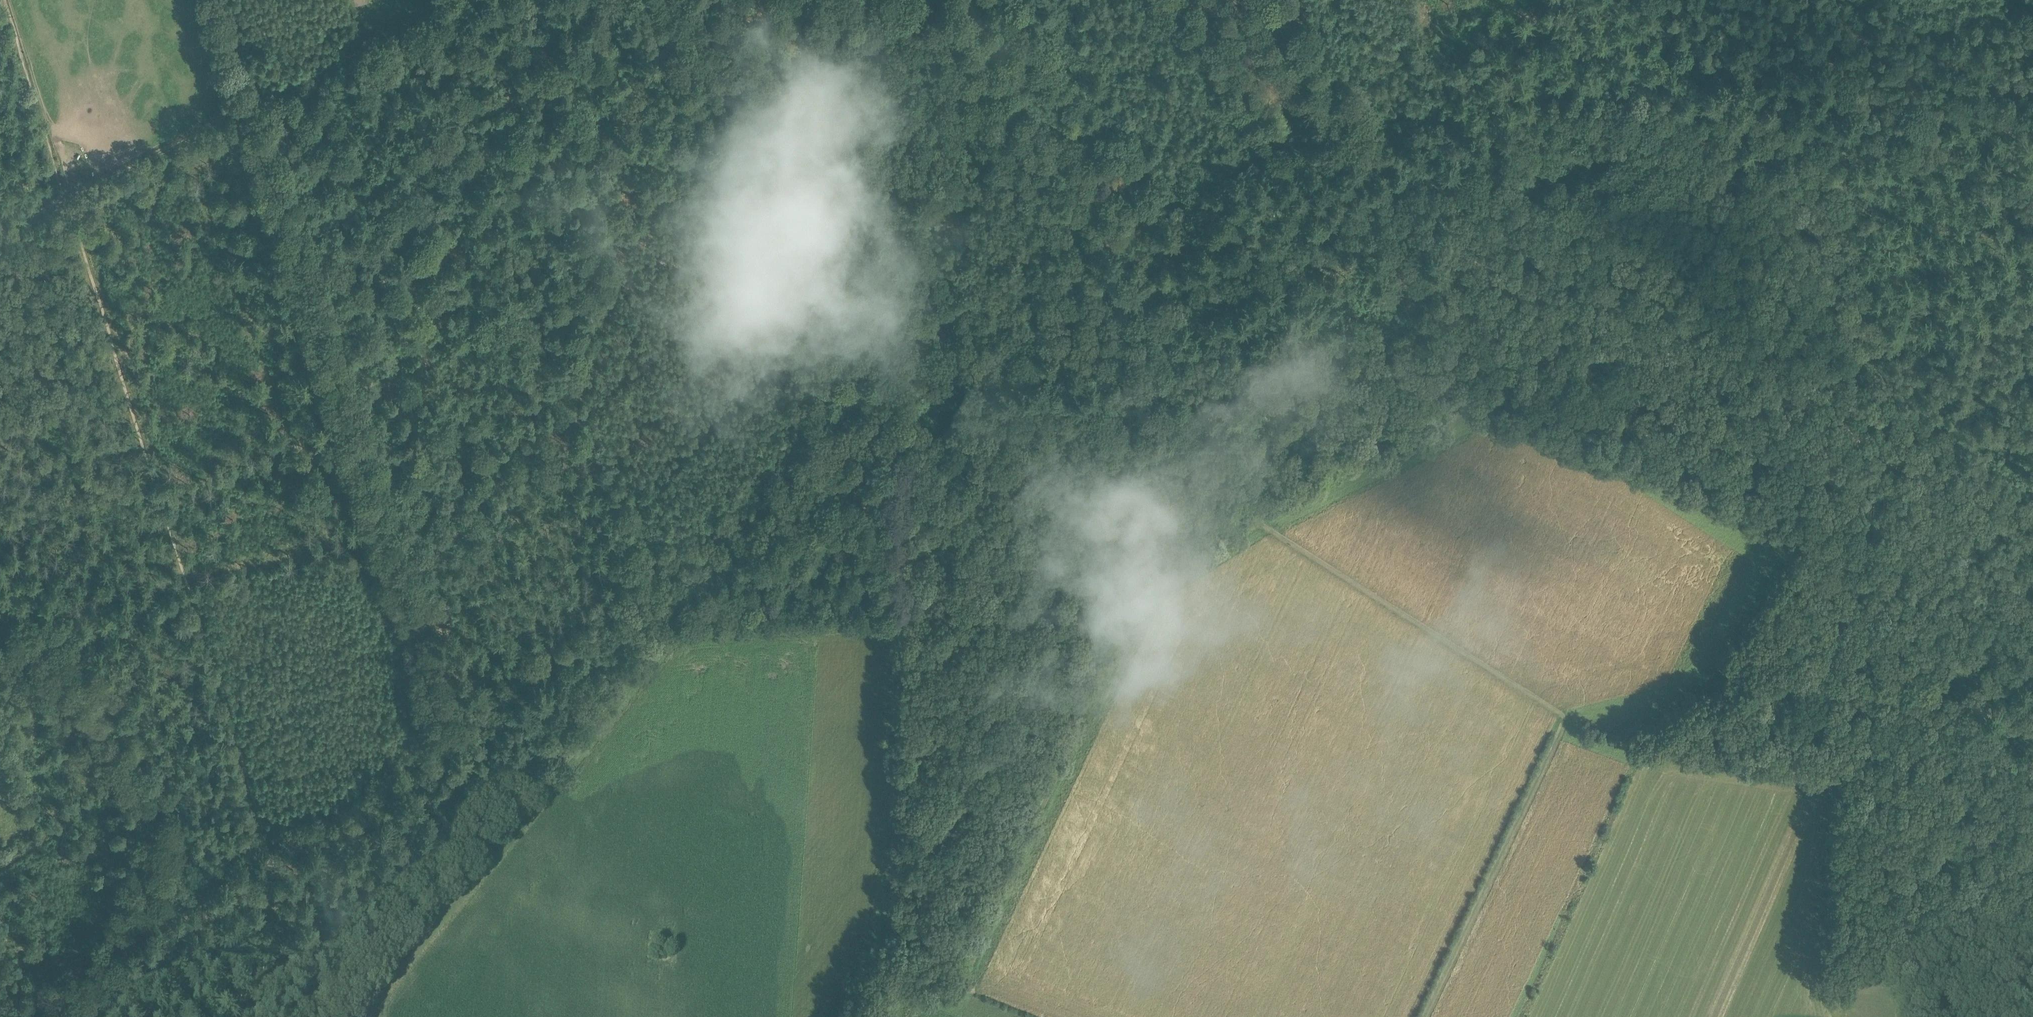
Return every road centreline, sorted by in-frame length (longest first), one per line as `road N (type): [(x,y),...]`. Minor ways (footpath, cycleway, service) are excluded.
road 1 (track): [(270,867),(1120,230),(1250,157),(1400,116),(1510,110),(2029,0)]
road 2 (track): [(2032,180),(1858,124),(1843,141),(1846,175),(1707,170),(1595,202),(1520,210),(1433,248),(1409,245),(1383,211),(1363,201),(1234,255),(1121,291)]
road 3 (track): [(449,734),(250,109)]
road 4 (track): [(1121,291),(1209,426),(1254,525),(1558,720)]
road 5 (track): [(810,466),(650,0)]
road 6 (track): [(63,200),(480,0)]
road 7 (track): [(1846,175),(1874,310),(1861,354),(2005,502),(2032,516)]
road 8 (track): [(388,540),(0,624)]
road 9 (track): [(925,0),(1121,291)]
road 10 (track): [(1558,720),(1421,1016)]
road 11 (track): [(118,1016),(153,942),(270,867)]
road 12 (track): [(1831,682),(1938,674),(2032,707)]
road 13 (track): [(1646,731),(1727,686),(1831,682)]
road 14 (track): [(2032,101),(1911,95),(1872,107),(1858,124)]
road 15 (track): [(1558,720),(1646,731),(1695,751)]

